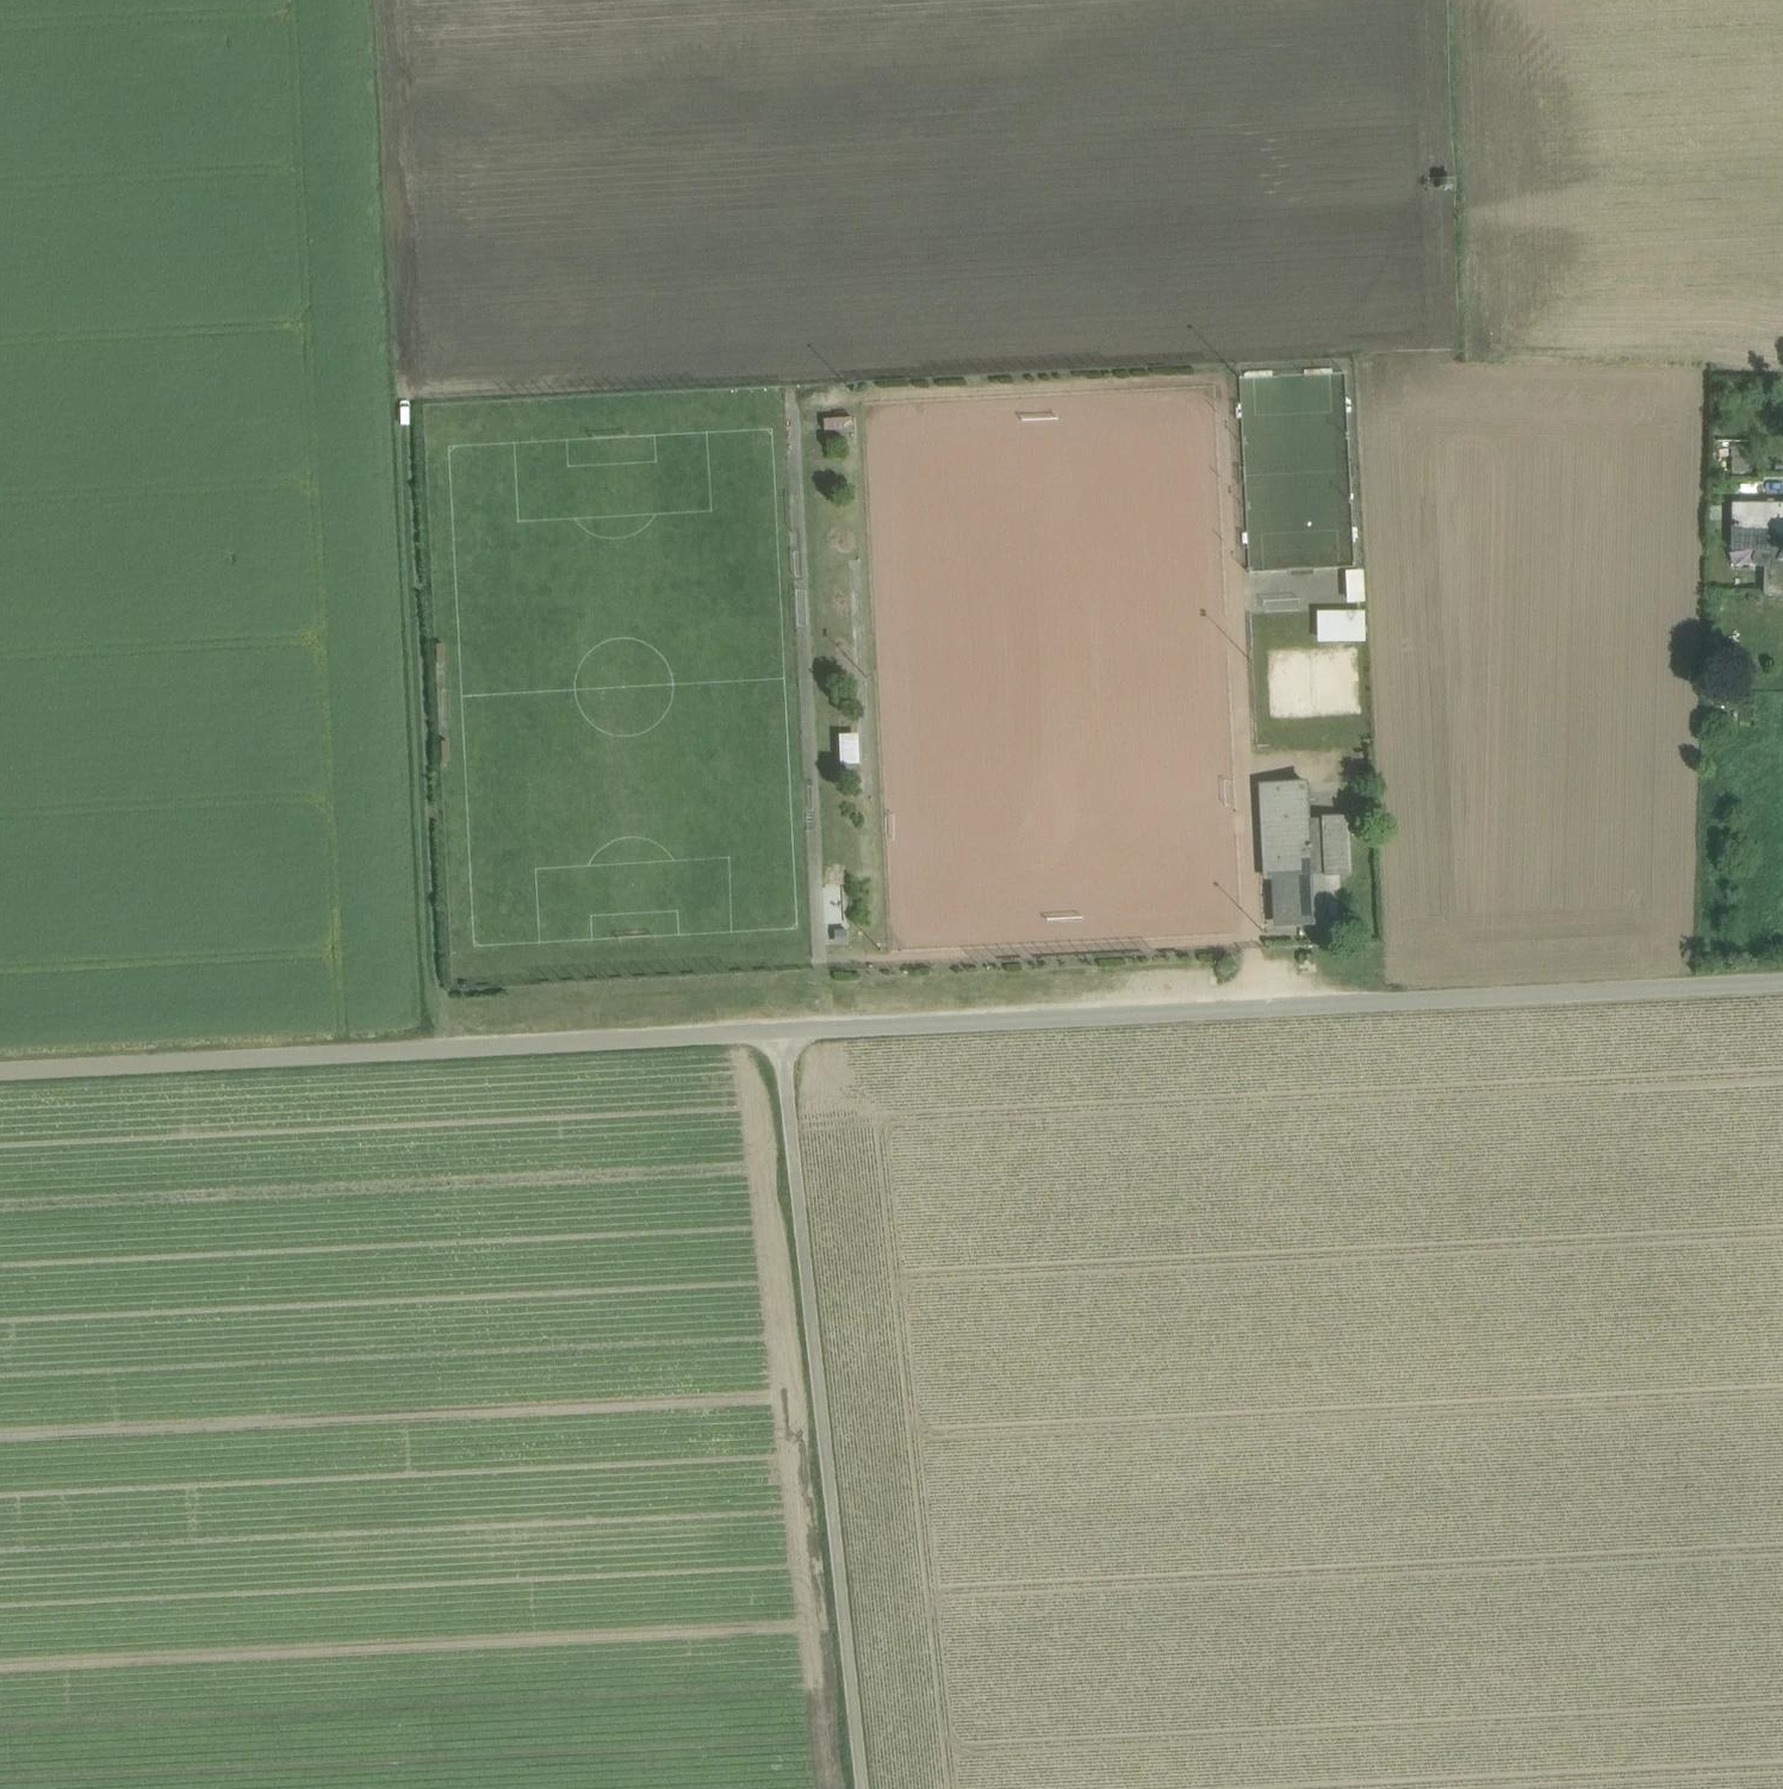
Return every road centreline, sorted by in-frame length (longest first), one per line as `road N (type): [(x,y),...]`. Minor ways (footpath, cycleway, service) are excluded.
road 1 (track): [(1782,981),(0,1065)]
road 2 (track): [(779,1023),(873,1788)]

